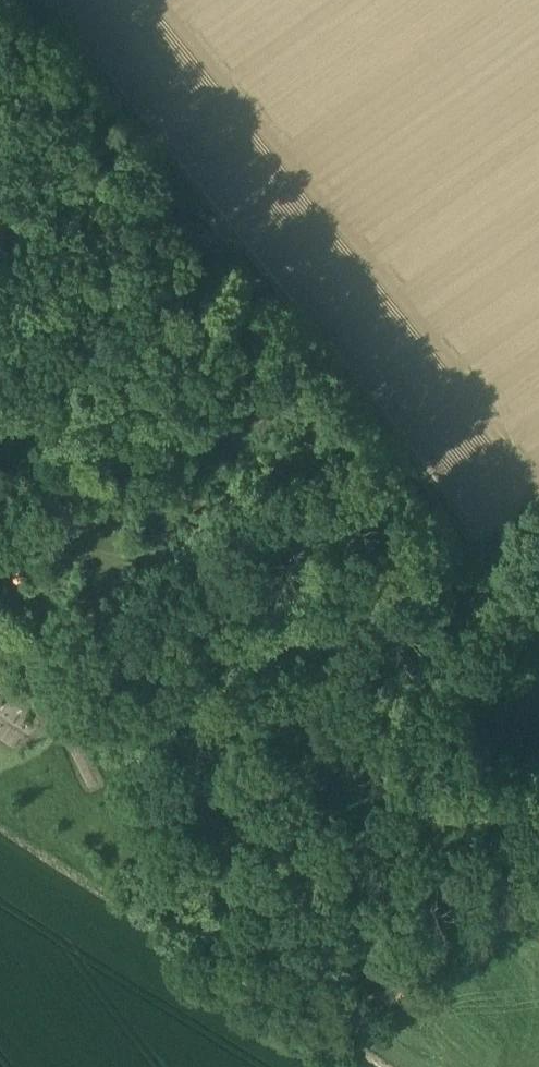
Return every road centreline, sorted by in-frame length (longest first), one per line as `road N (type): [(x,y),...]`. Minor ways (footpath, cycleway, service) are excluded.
road 1 (track): [(26,0),(335,362),(476,552),(538,623)]

